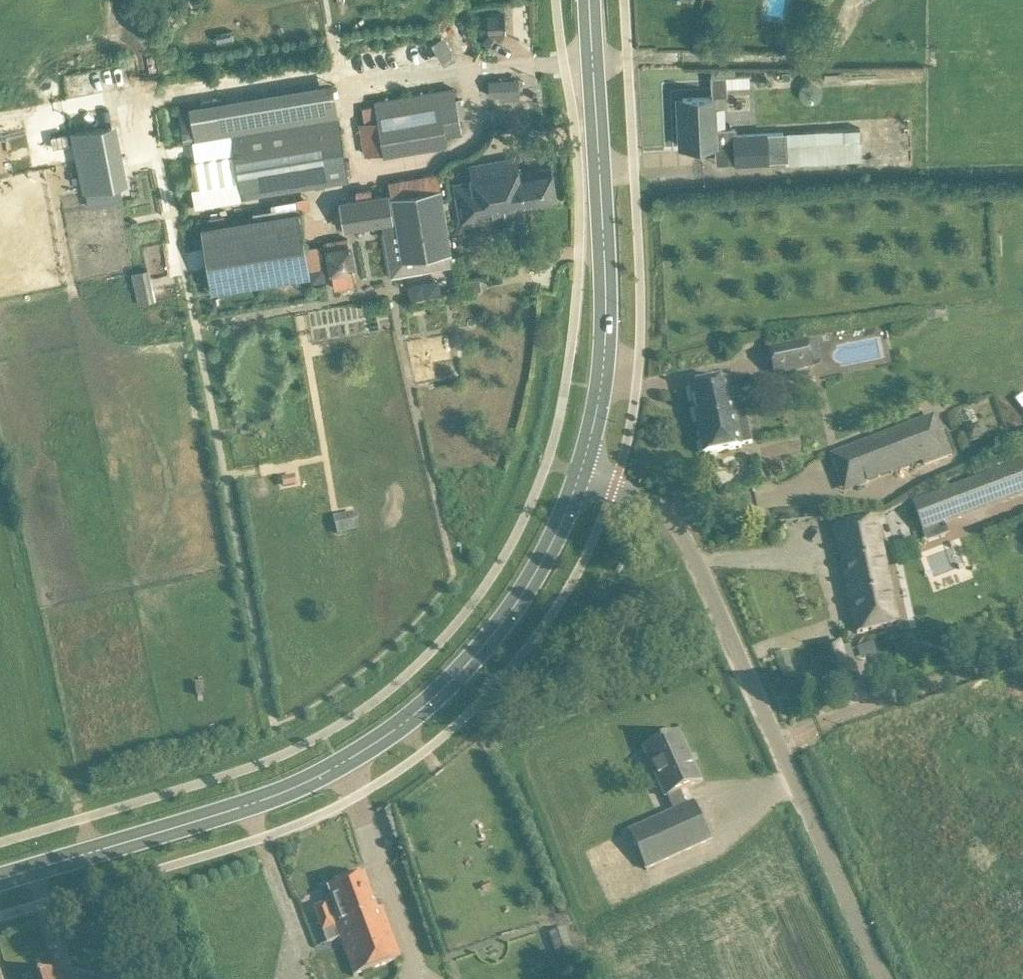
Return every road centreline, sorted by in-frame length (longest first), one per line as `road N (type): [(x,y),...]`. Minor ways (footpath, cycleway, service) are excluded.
road 1 (secondary): [(0,881),(262,802),(405,721),(460,674),(505,619),(547,550),(581,470)]
road 2 (unclassified): [(883,978),(678,527),(660,508),(581,470)]
road 3 (secondary): [(581,470),(604,374),(588,0)]

